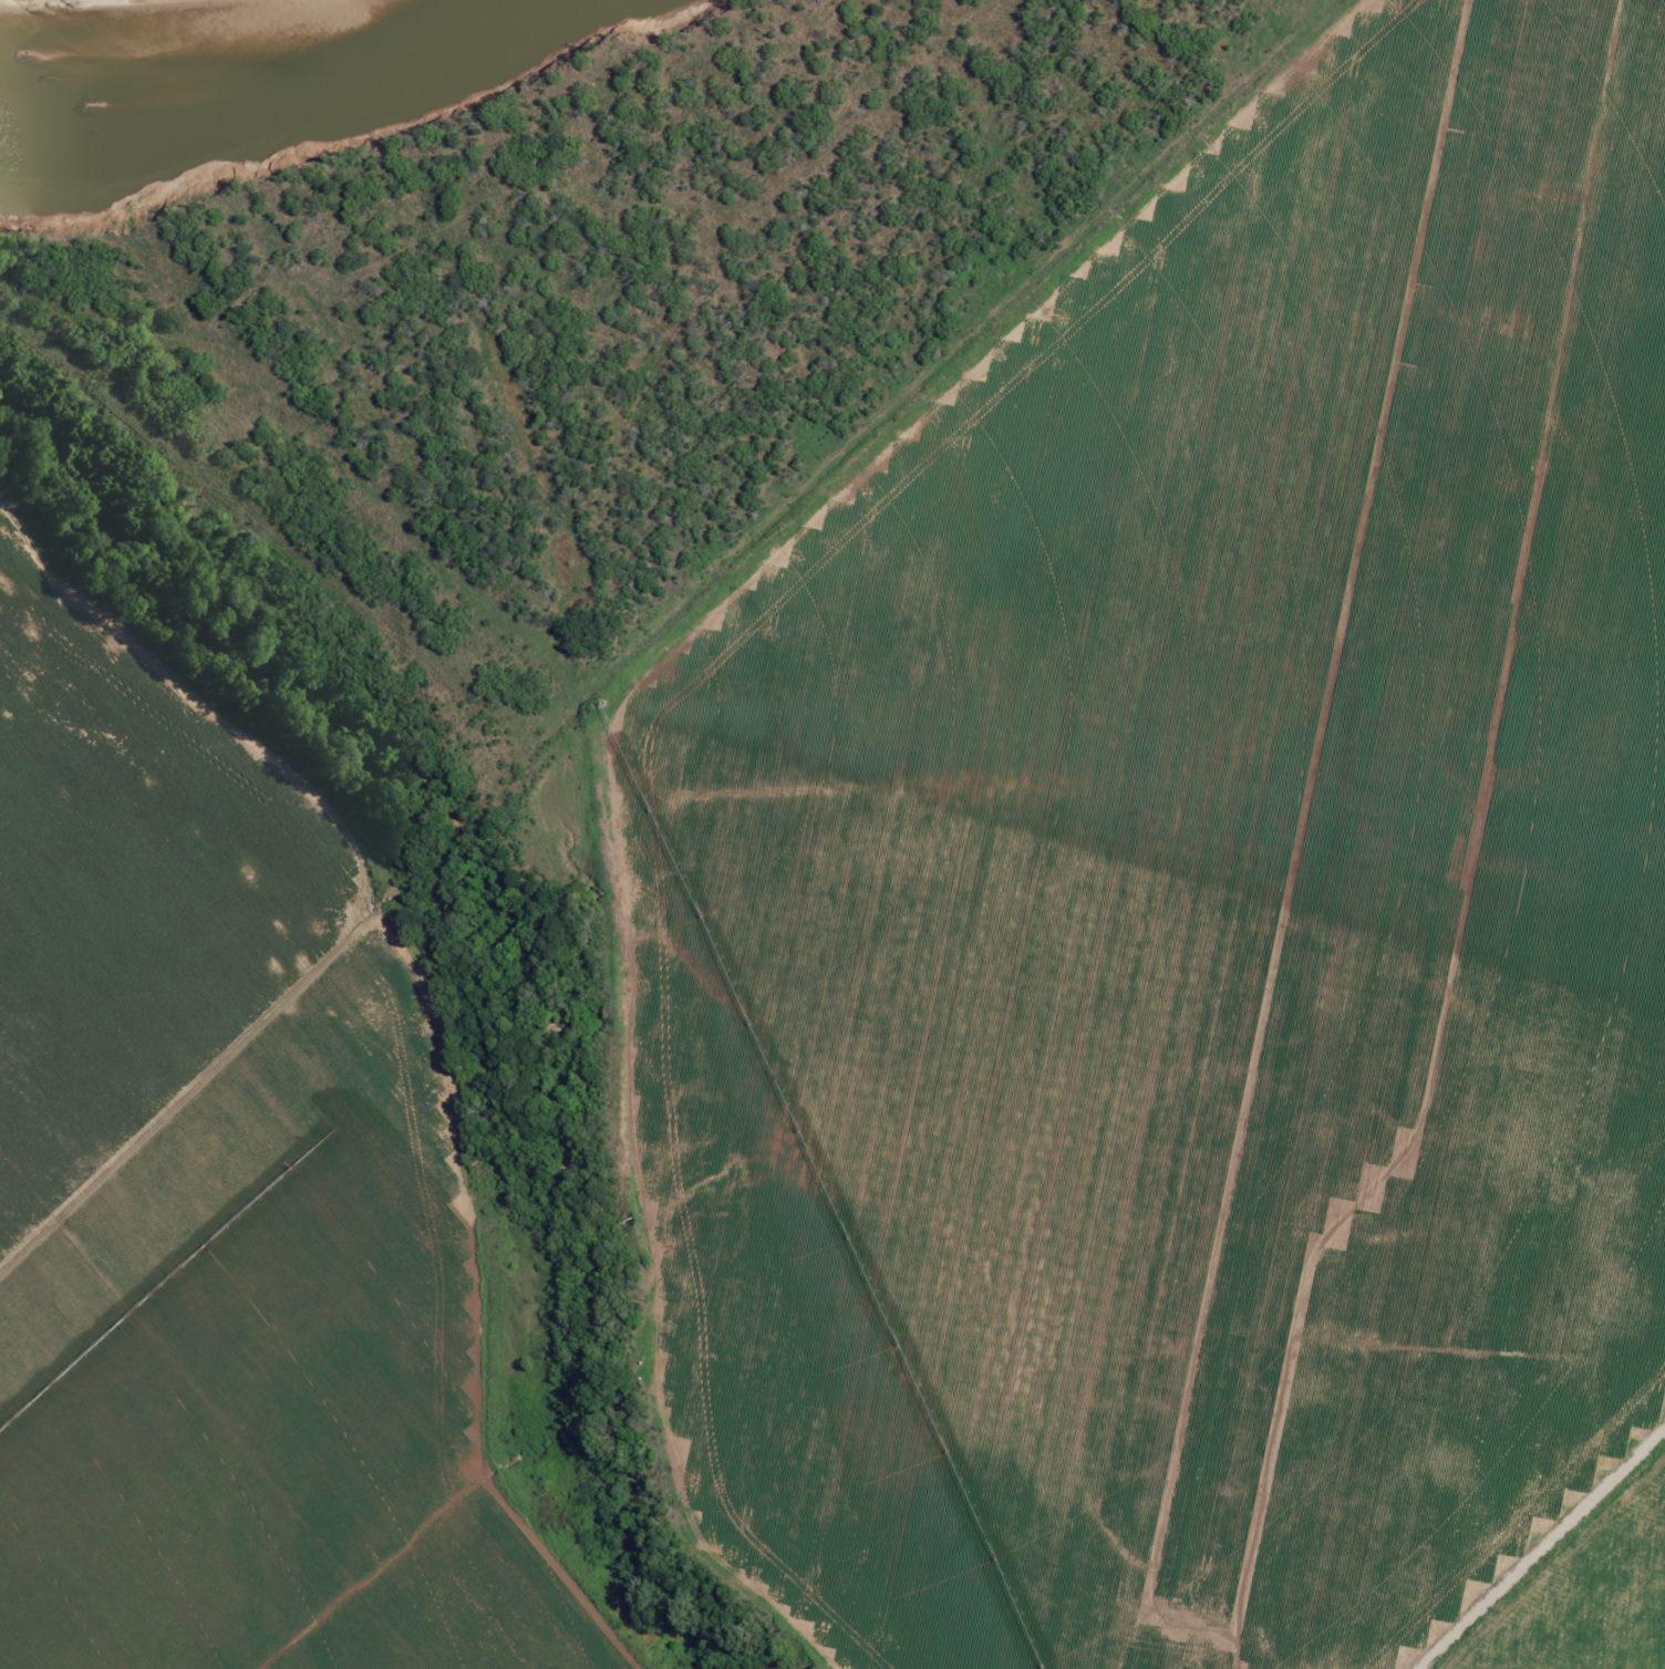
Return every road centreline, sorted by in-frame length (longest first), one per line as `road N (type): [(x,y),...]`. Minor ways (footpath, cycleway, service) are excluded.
road 1 (residential): [(1410,1668),(1664,1419)]

